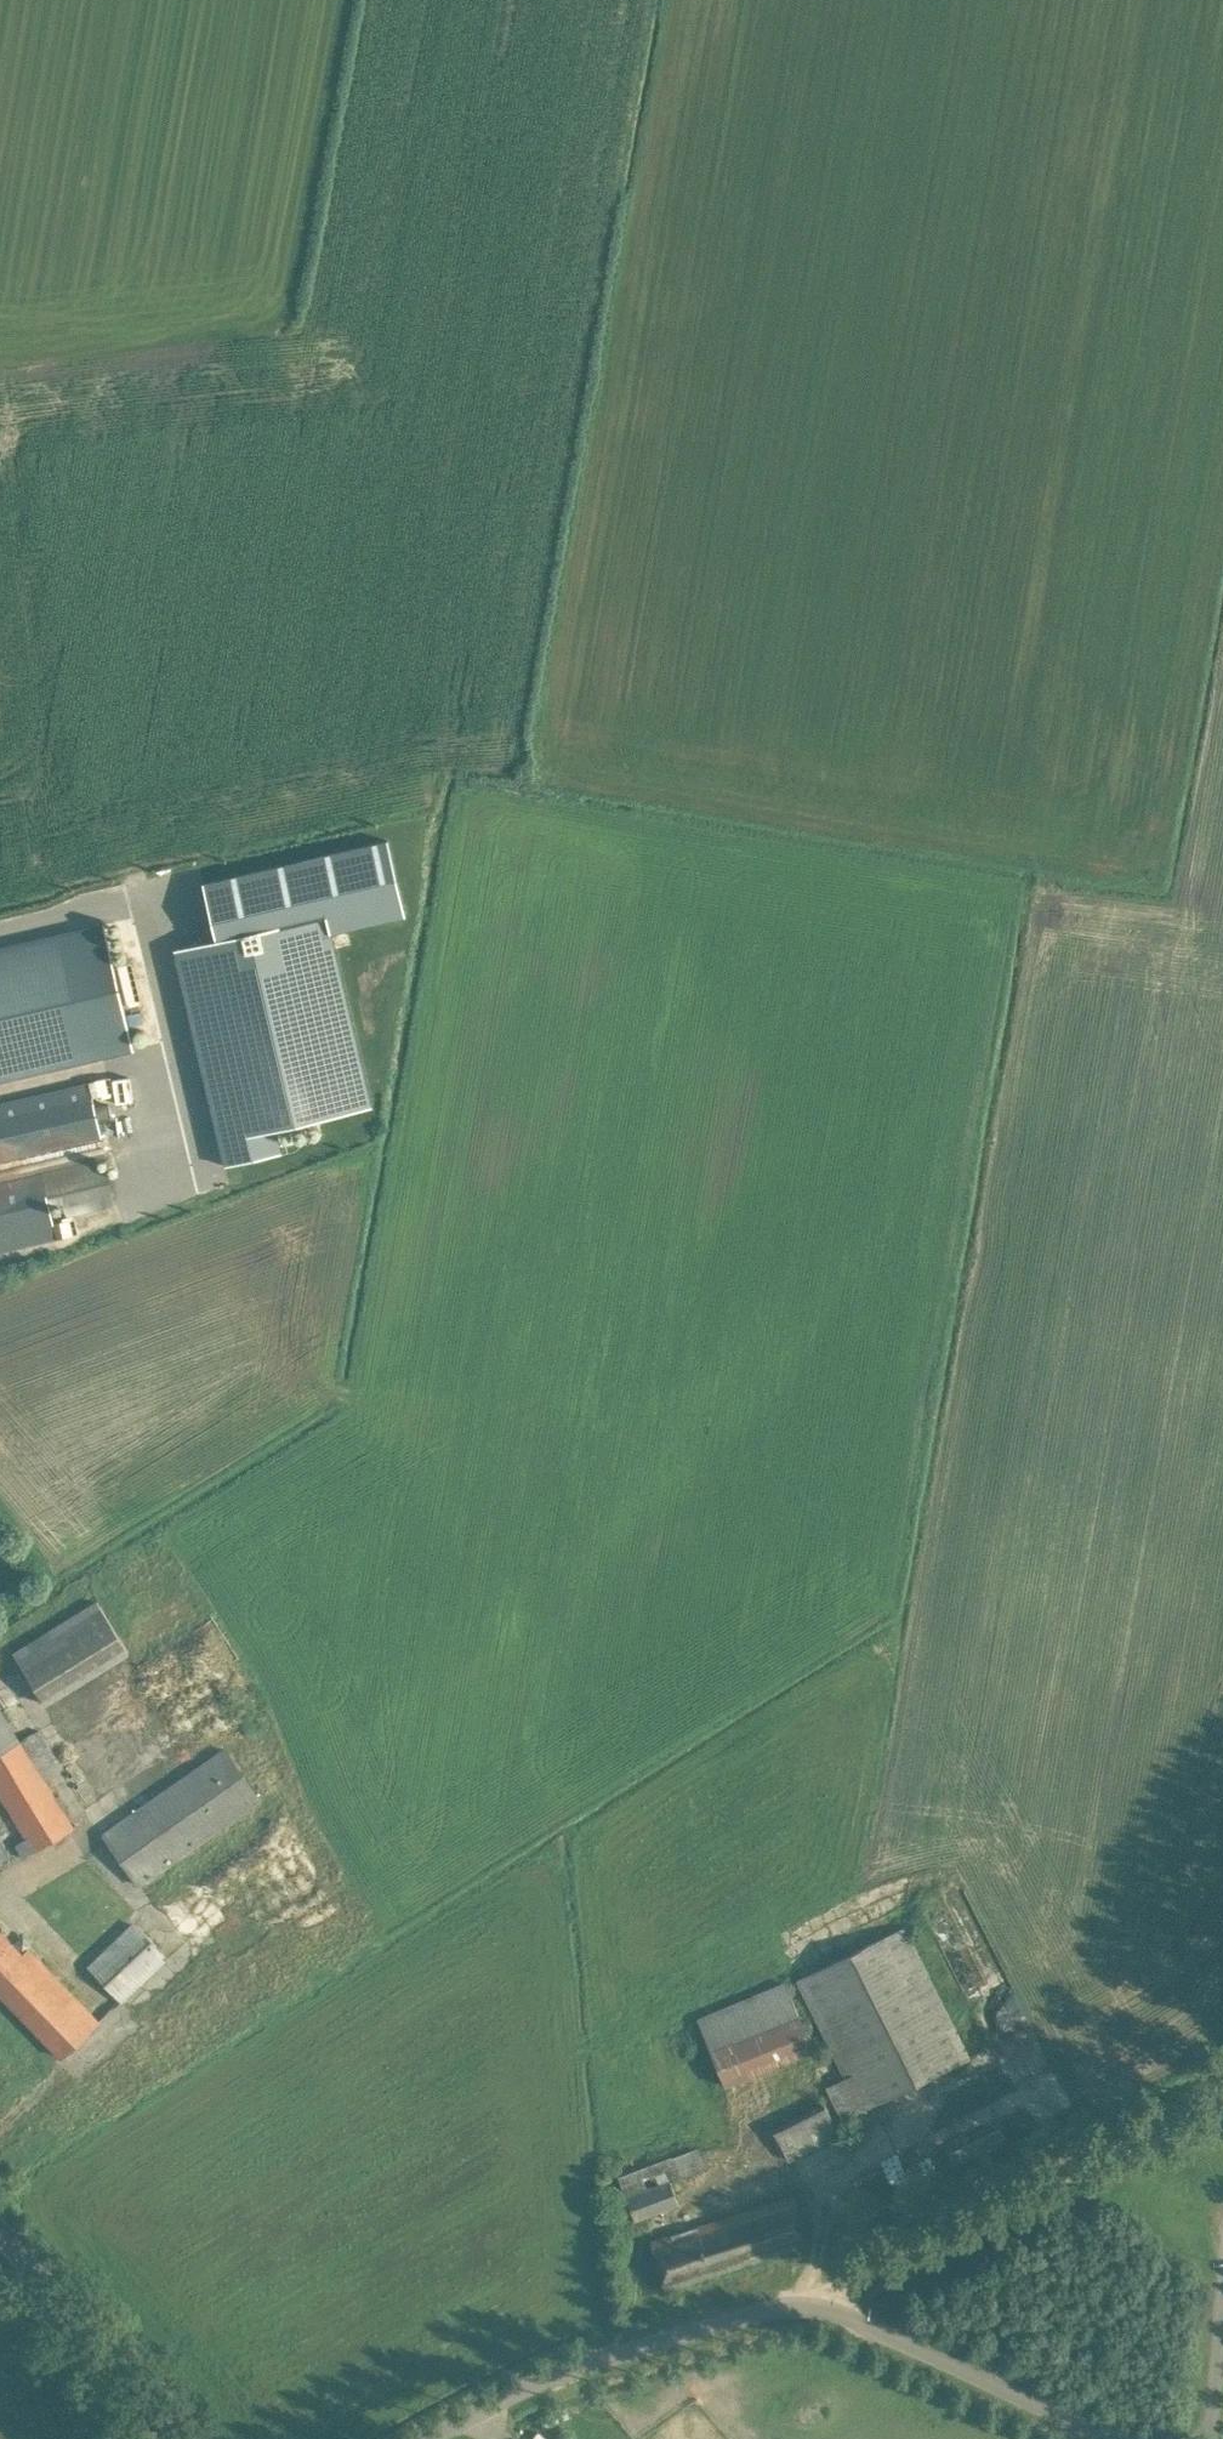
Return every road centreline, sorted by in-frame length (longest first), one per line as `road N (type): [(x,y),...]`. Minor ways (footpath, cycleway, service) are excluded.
road 1 (unclassified): [(811,2304),(847,2277),(1222,2096)]
road 2 (unclassified): [(430,2438),(556,2377),(764,2309),(811,2304)]
road 3 (unclassified): [(1113,2438),(811,2304)]
road 4 (tertiary): [(176,2438),(0,2229)]

